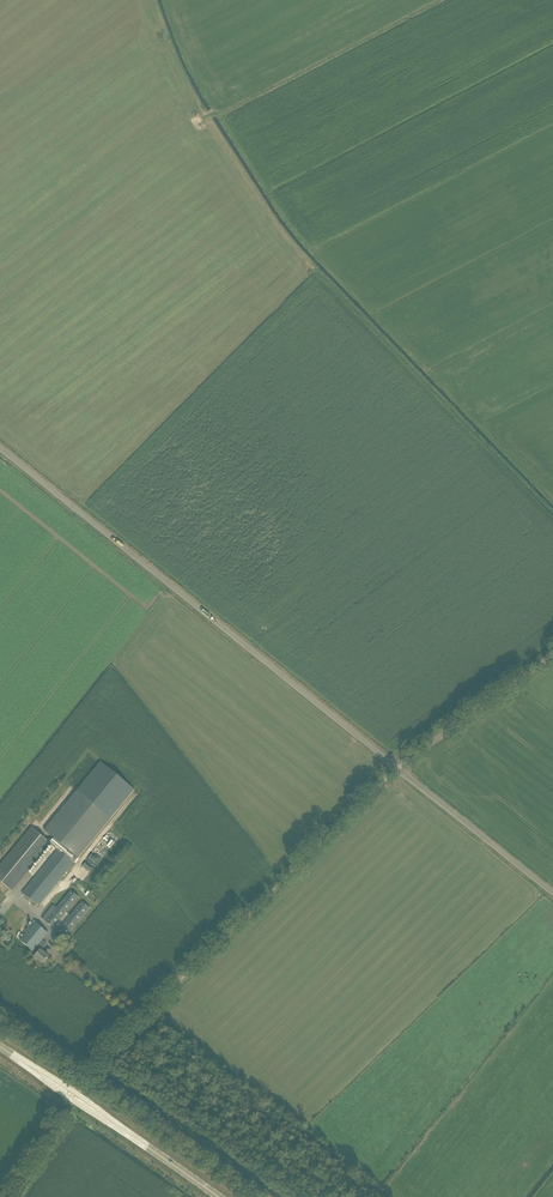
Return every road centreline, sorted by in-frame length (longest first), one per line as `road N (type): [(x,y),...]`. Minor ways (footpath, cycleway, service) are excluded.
road 1 (track): [(480,444),(289,246),(189,94),(149,0)]
road 2 (unclassified): [(399,769),(0,449)]
road 3 (unclassified): [(144,1020),(399,769)]
road 4 (primary): [(0,1047),(217,1196)]
road 5 (track): [(205,115),(438,0)]
road 6 (unclassified): [(552,893),(399,769)]
road 7 (unclassified): [(399,769),(552,656)]

